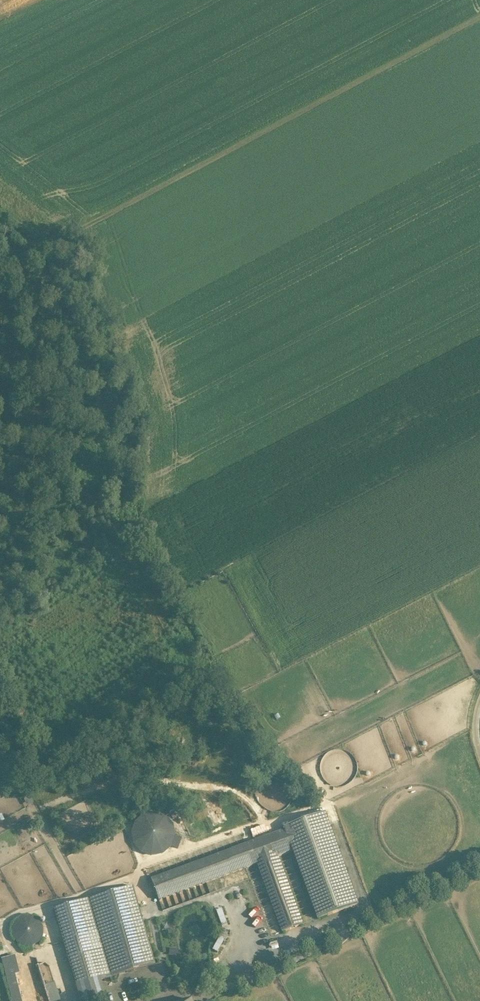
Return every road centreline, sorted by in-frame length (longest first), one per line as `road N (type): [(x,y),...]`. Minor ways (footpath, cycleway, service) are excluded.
road 1 (track): [(0,275),(479,18)]
road 2 (track): [(194,989),(245,986),(479,871)]

